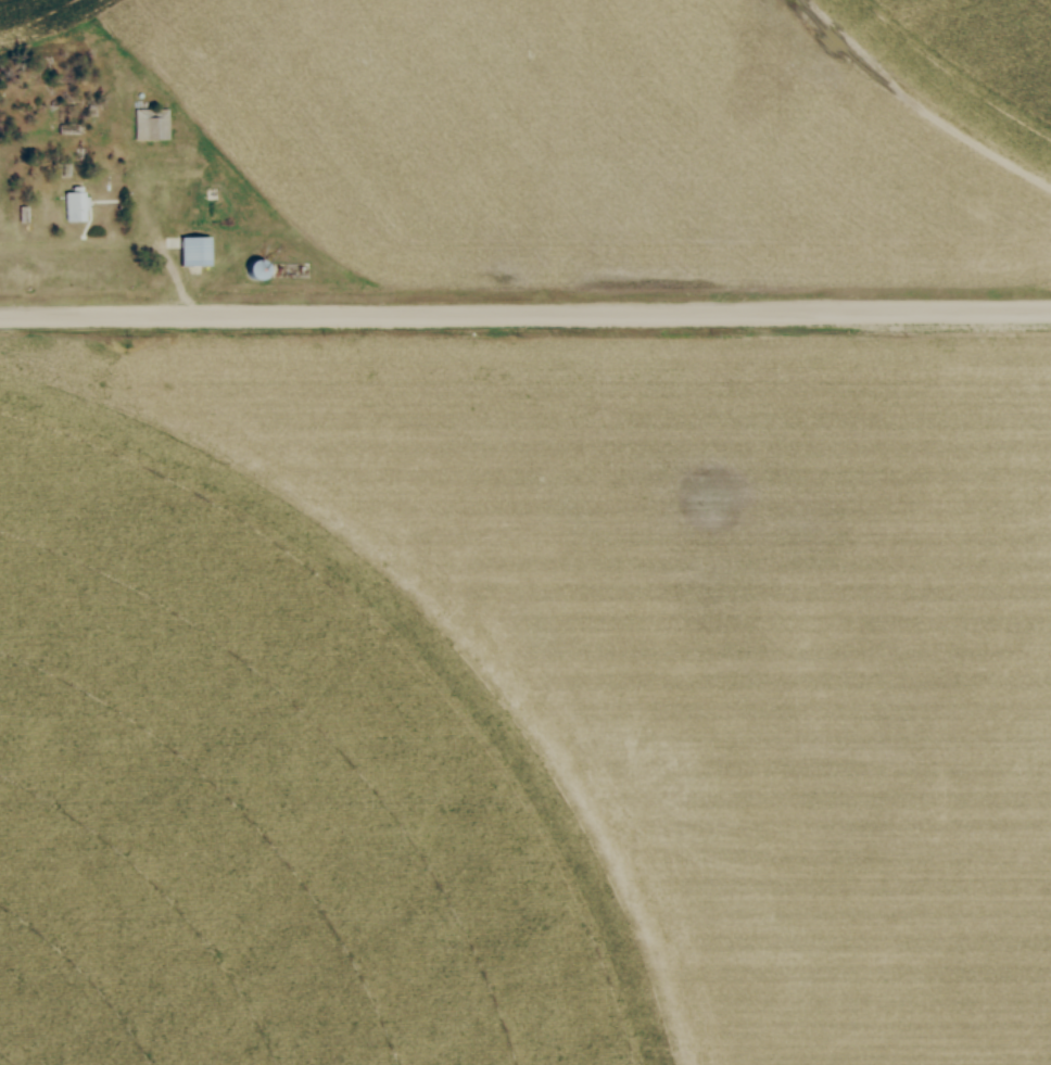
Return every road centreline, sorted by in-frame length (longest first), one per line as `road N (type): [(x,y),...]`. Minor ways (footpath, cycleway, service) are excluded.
road 1 (residential): [(1050,316),(0,318)]

